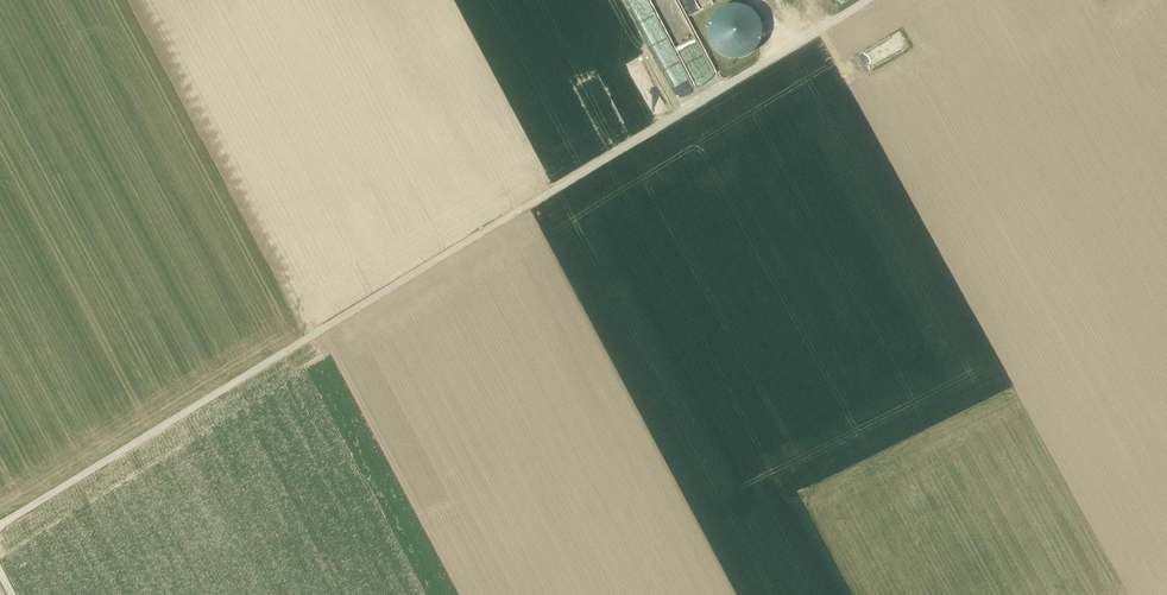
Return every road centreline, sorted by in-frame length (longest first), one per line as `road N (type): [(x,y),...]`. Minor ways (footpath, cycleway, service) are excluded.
road 1 (track): [(0,525),(868,0)]

